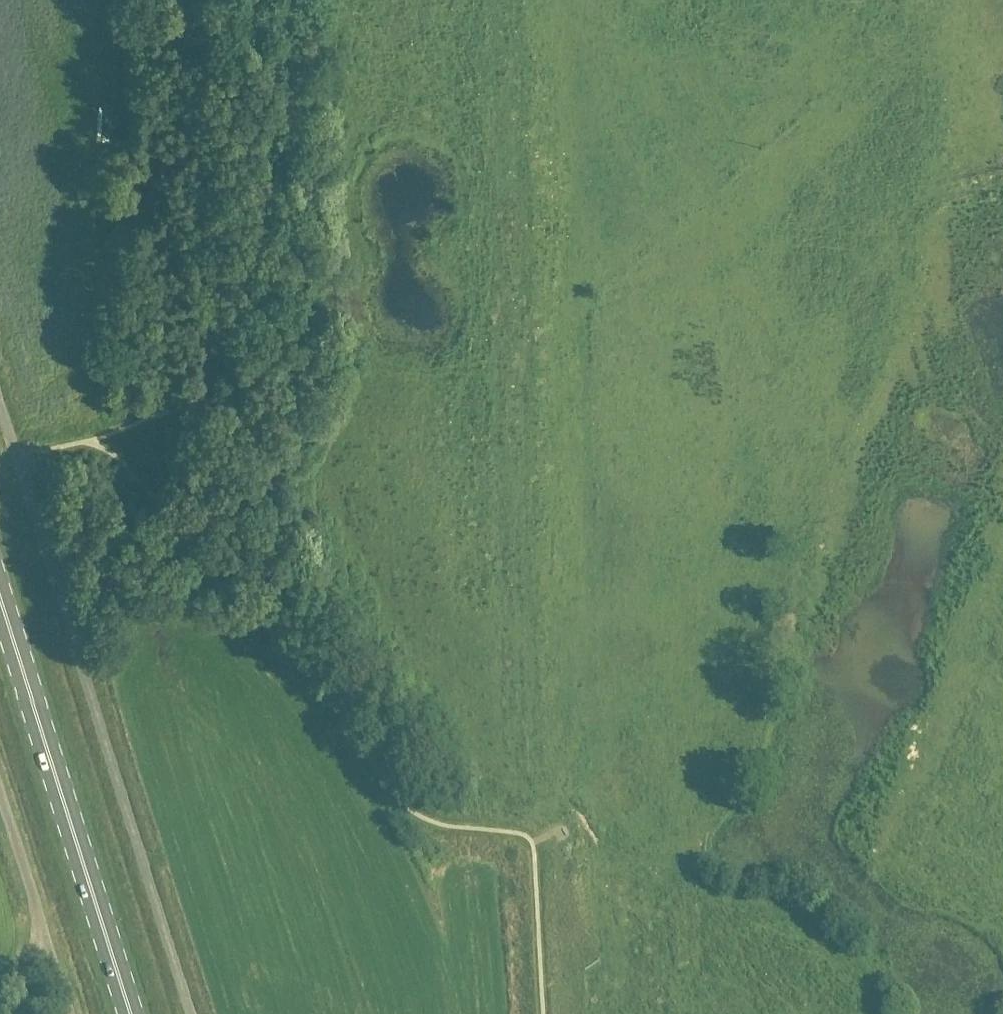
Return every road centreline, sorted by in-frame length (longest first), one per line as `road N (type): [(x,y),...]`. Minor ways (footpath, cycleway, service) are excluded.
road 1 (unclassified): [(190,1013),(0,409)]
road 2 (primary): [(127,1013),(0,607)]
road 3 (unclassified): [(43,943),(0,806)]

